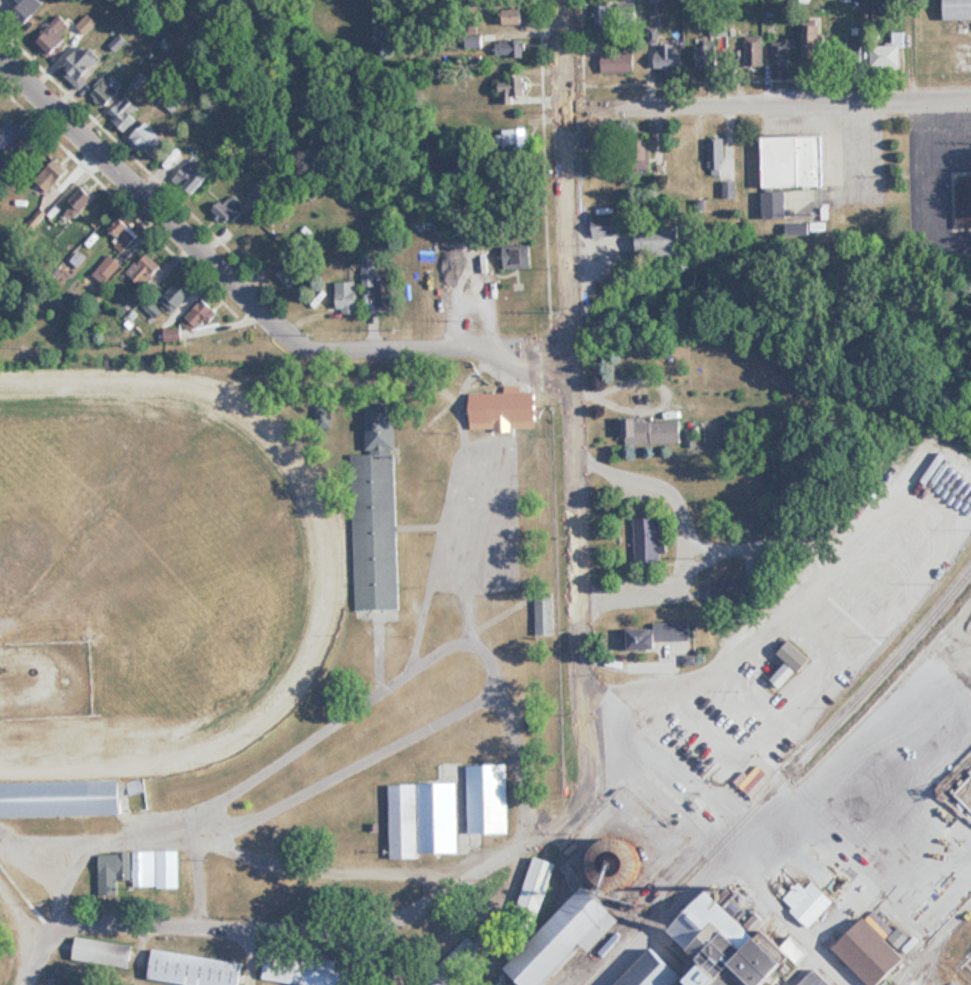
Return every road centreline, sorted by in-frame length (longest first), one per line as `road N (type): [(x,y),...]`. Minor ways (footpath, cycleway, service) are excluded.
road 1 (residential): [(586,707),(588,805),(554,831),(354,926),(289,933),(93,922),(53,927),(27,984)]
road 2 (residential): [(586,707),(567,0)]
road 3 (residential): [(573,350),(337,348),(289,336),(0,60)]
road 4 (residential): [(570,113),(970,96)]
road 5 (residential): [(850,984),(737,844),(586,707)]

